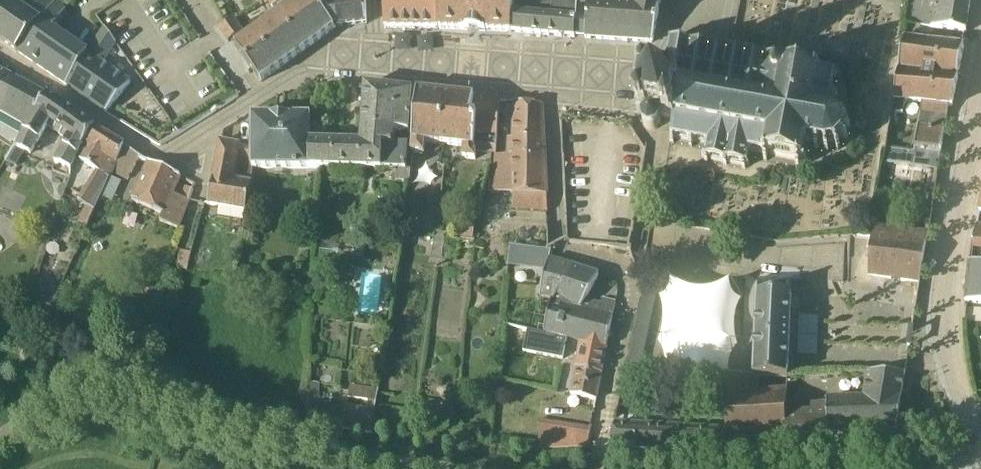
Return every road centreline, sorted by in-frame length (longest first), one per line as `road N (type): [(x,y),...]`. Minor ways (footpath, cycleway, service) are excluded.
road 1 (residential): [(552,76),(559,239),(575,256),(617,265),(627,280),(601,468)]
road 2 (residential): [(0,58),(155,154),(172,155),(285,78),(378,63)]
road 3 (residential): [(978,453),(948,340),(950,273),(980,128)]
road 4 (residential): [(378,63),(552,76)]

